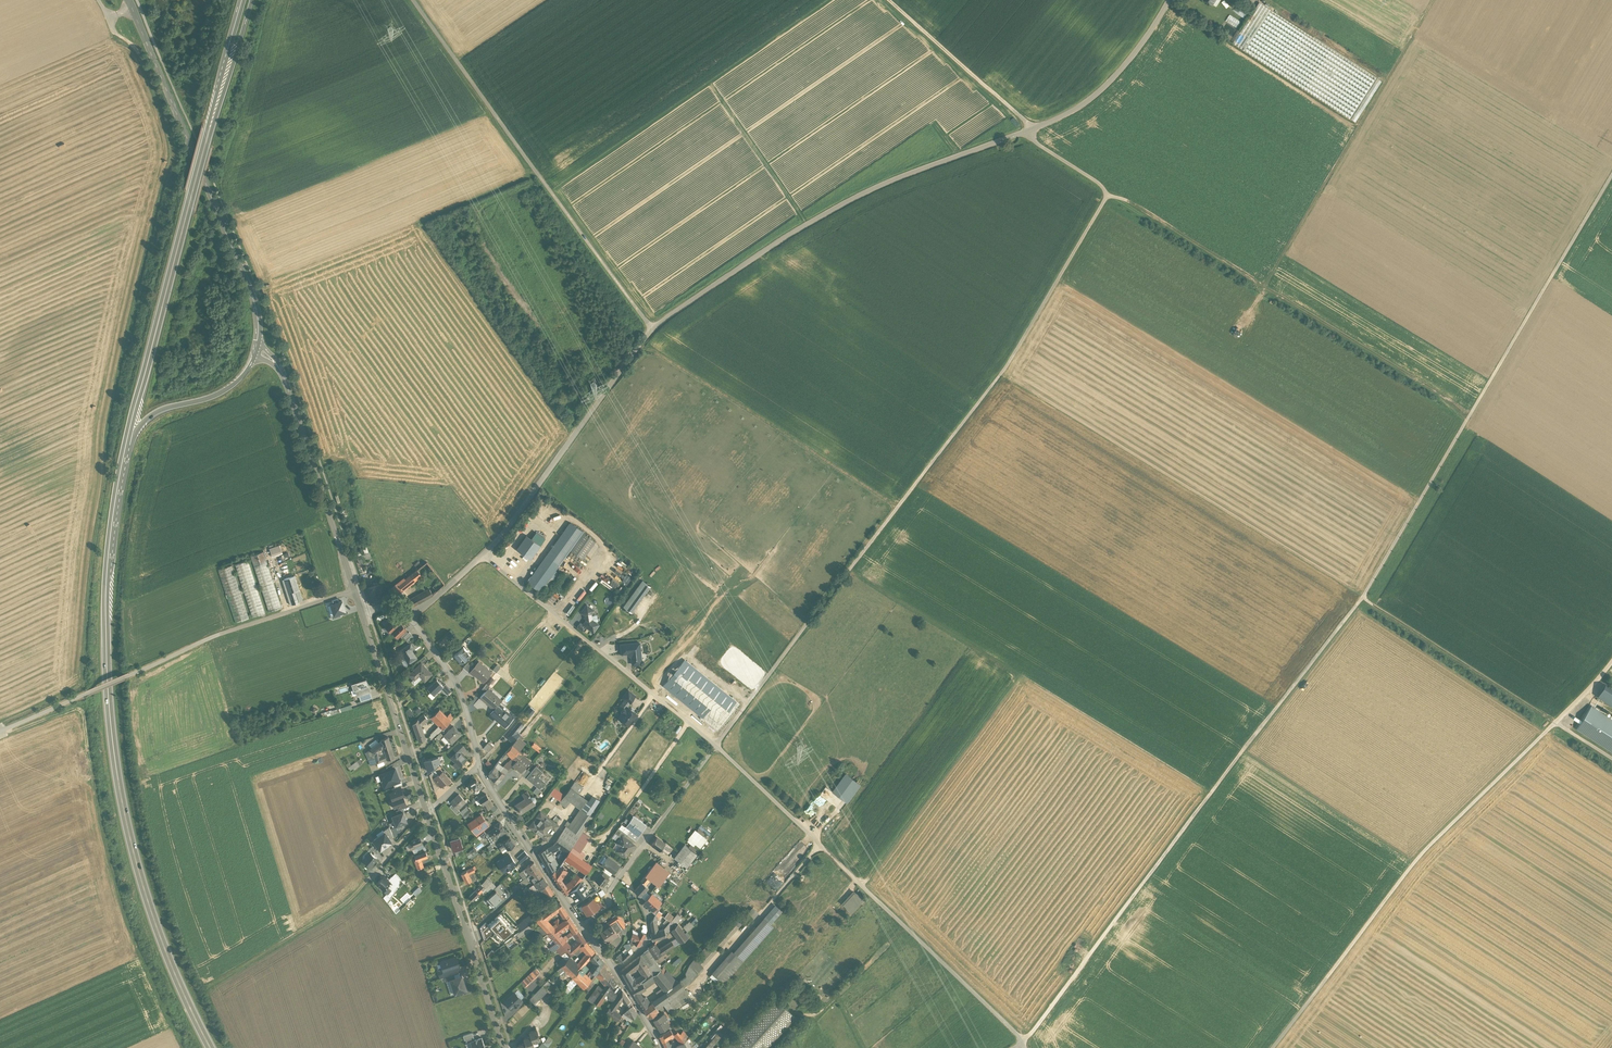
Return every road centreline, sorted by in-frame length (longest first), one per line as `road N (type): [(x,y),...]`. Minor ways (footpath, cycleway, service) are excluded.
road 1 (track): [(184,1047),(115,874),(86,708),(4,730),(81,692),(89,680),(114,434),(176,161),(141,53),(101,0)]
road 2 (unclassified): [(483,555),(652,327),(857,197),(1071,111),(1125,65),(1169,0)]
road 3 (track): [(716,746),(1007,366),(1107,196),(1027,132)]
road 4 (primary): [(106,581),(133,416),(250,0)]
road 5 (track): [(1363,597),(1023,1042)]
road 6 (track): [(1611,174),(1363,597)]
road 7 (primary): [(211,1047),(132,849),(114,758),(106,581)]
road 8 (track): [(865,888),(1021,676),(849,570)]
road 9 (track): [(1272,1047),(1418,858),(1556,722)]
road 10 (track): [(1023,1042),(716,746)]
road 11 (track): [(1471,413),(1132,203),(1107,196)]
road 12 (track): [(652,327),(415,0)]
road 13 (track): [(538,173),(422,221),(574,434)]
road 14 (track): [(0,732),(217,635),(356,592)]
road 15 (tertiary): [(258,351),(251,289),(128,0)]
road 16 (track): [(1267,291),(1441,0)]
road 17 (track): [(898,507),(642,340)]
road 18 (primary): [(106,581),(140,426),(235,383),(258,351)]
road 19 (track): [(483,555),(716,746)]
road 20 (unclassified): [(363,613),(282,371),(258,351)]
road 21 (unclassified): [(504,1047),(427,812)]
road 22 (track): [(1363,597),(1556,722)]
road 23 (unclassified): [(427,812),(363,613)]
road 24 (track): [(208,989),(350,907),(368,881)]
road 25 (track): [(889,0),(1034,129)]
road 26 (residential): [(479,767),(581,927)]
road 27 (residential): [(408,614),(453,680),(479,767)]
road 28 (residential): [(581,927),(609,906),(610,890),(655,829)]

